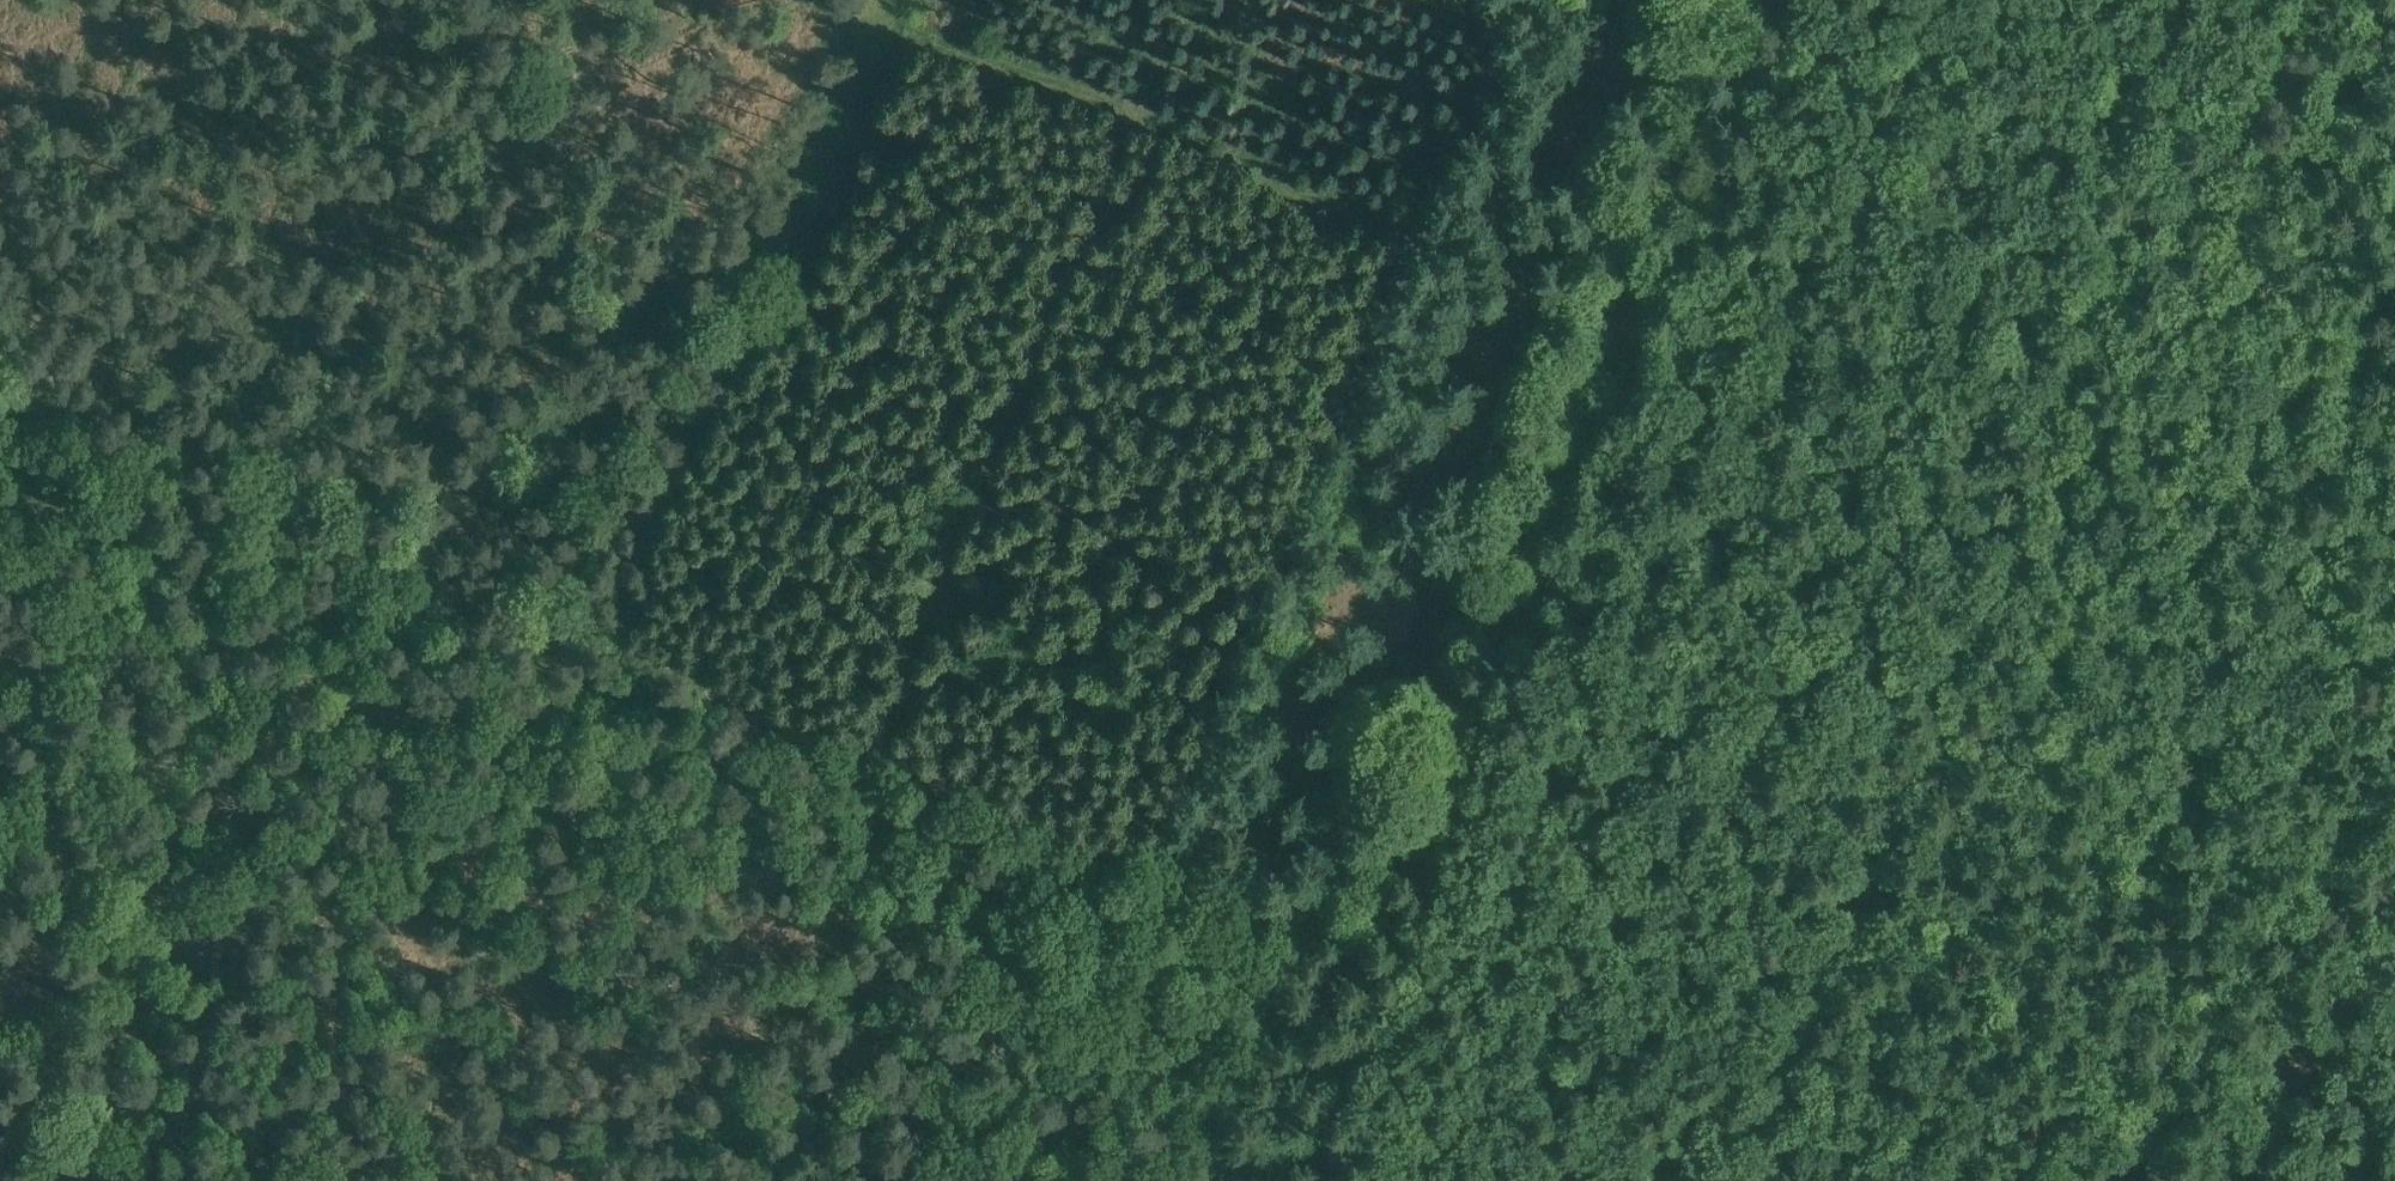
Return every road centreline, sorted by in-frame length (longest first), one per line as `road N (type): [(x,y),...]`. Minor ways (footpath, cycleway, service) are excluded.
road 1 (track): [(1688,0),(1208,1180)]
road 2 (track): [(1313,922),(605,636)]

